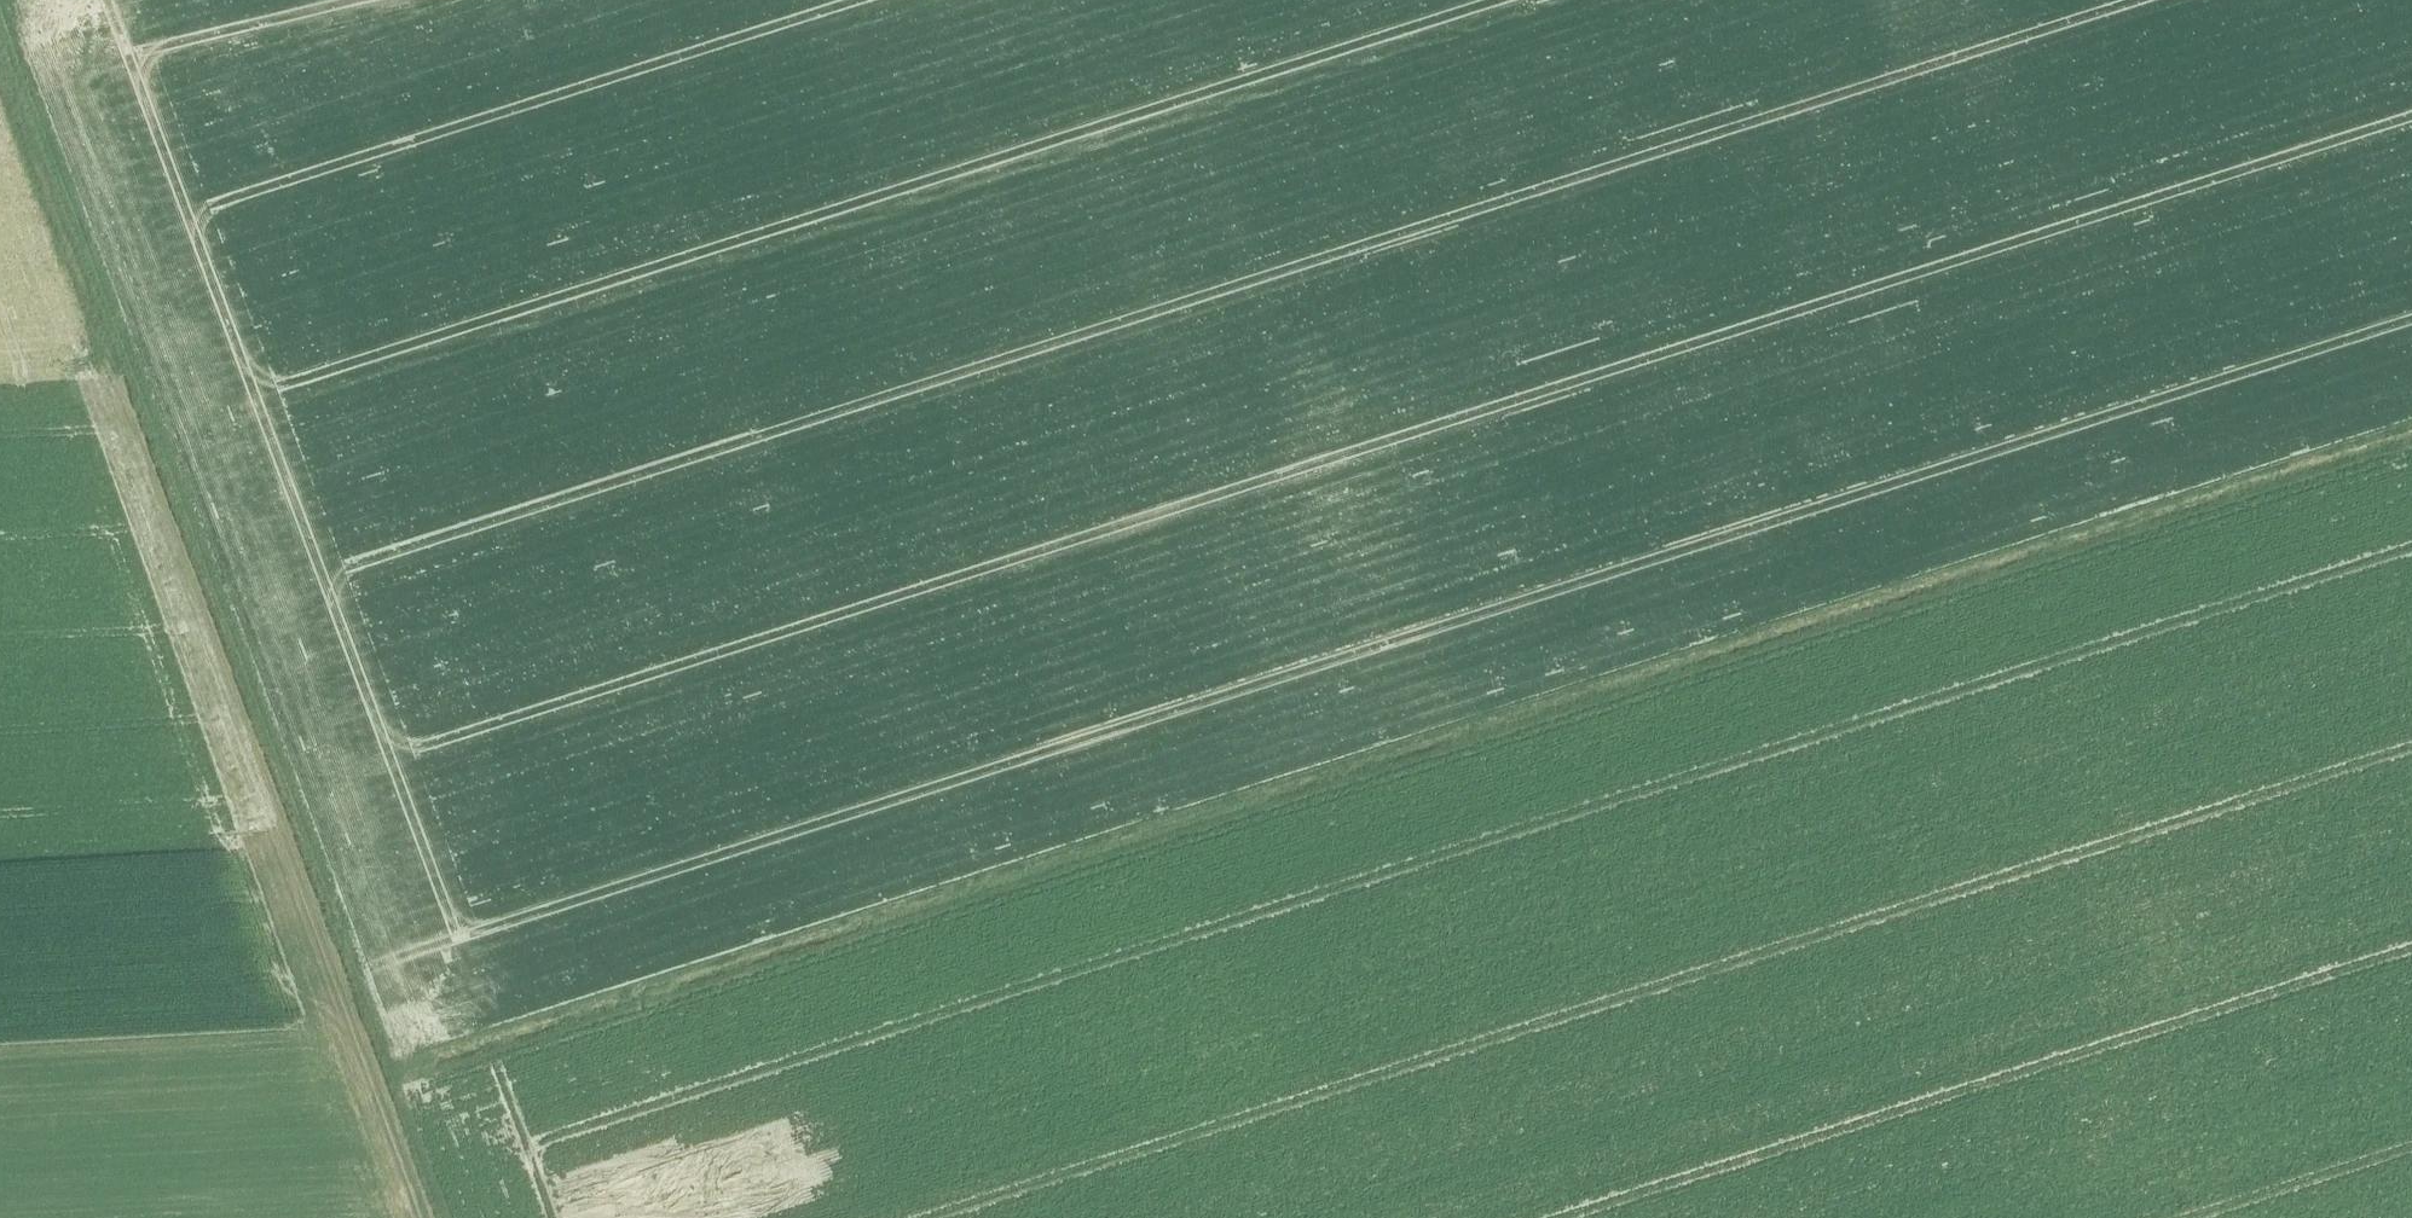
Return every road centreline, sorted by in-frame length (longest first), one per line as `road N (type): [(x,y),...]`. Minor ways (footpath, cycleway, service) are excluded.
road 1 (track): [(429,1217),(0,35)]

